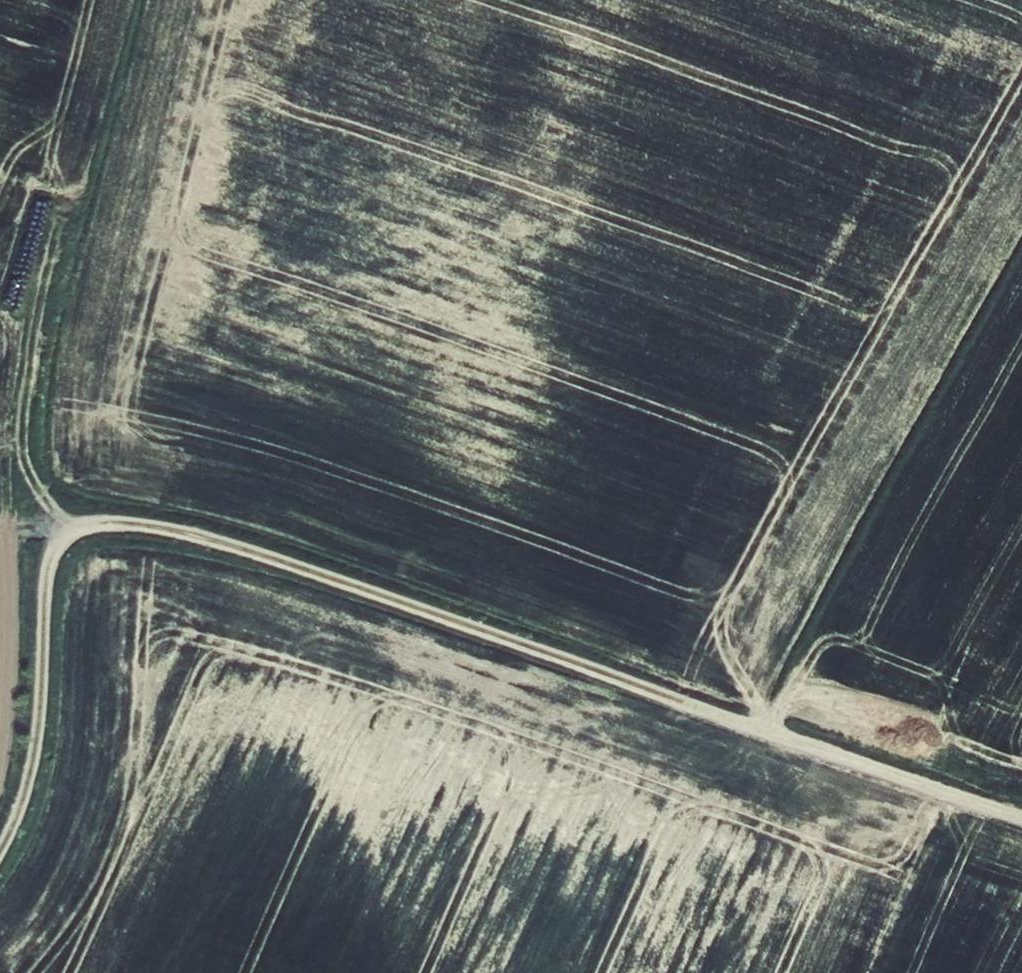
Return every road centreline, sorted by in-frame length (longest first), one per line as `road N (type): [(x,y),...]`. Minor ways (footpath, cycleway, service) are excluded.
road 1 (track): [(1021,826),(52,511),(0,797)]

